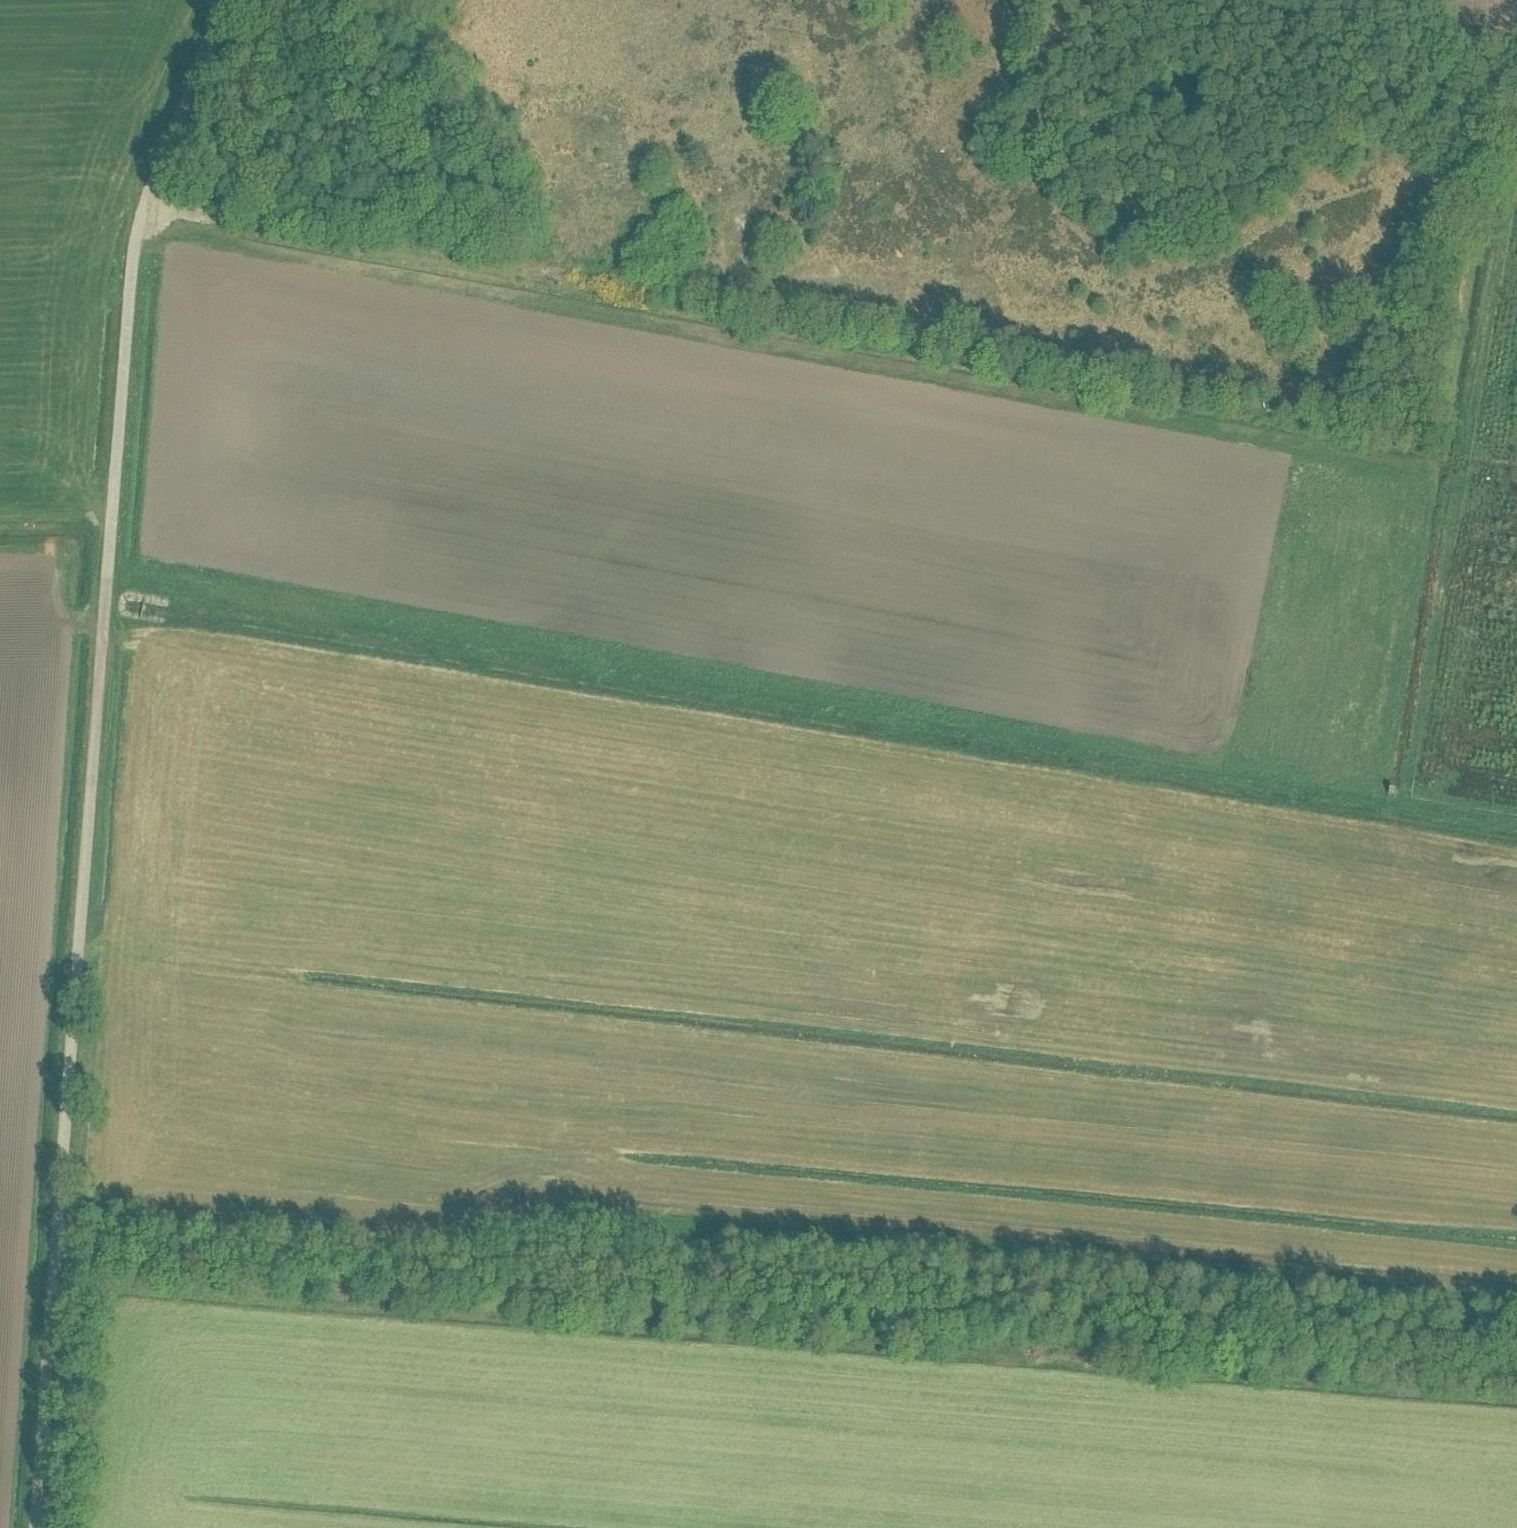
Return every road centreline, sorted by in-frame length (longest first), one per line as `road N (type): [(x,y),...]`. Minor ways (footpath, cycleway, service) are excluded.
road 1 (unclassified): [(35,1527),(133,250),(225,0)]

